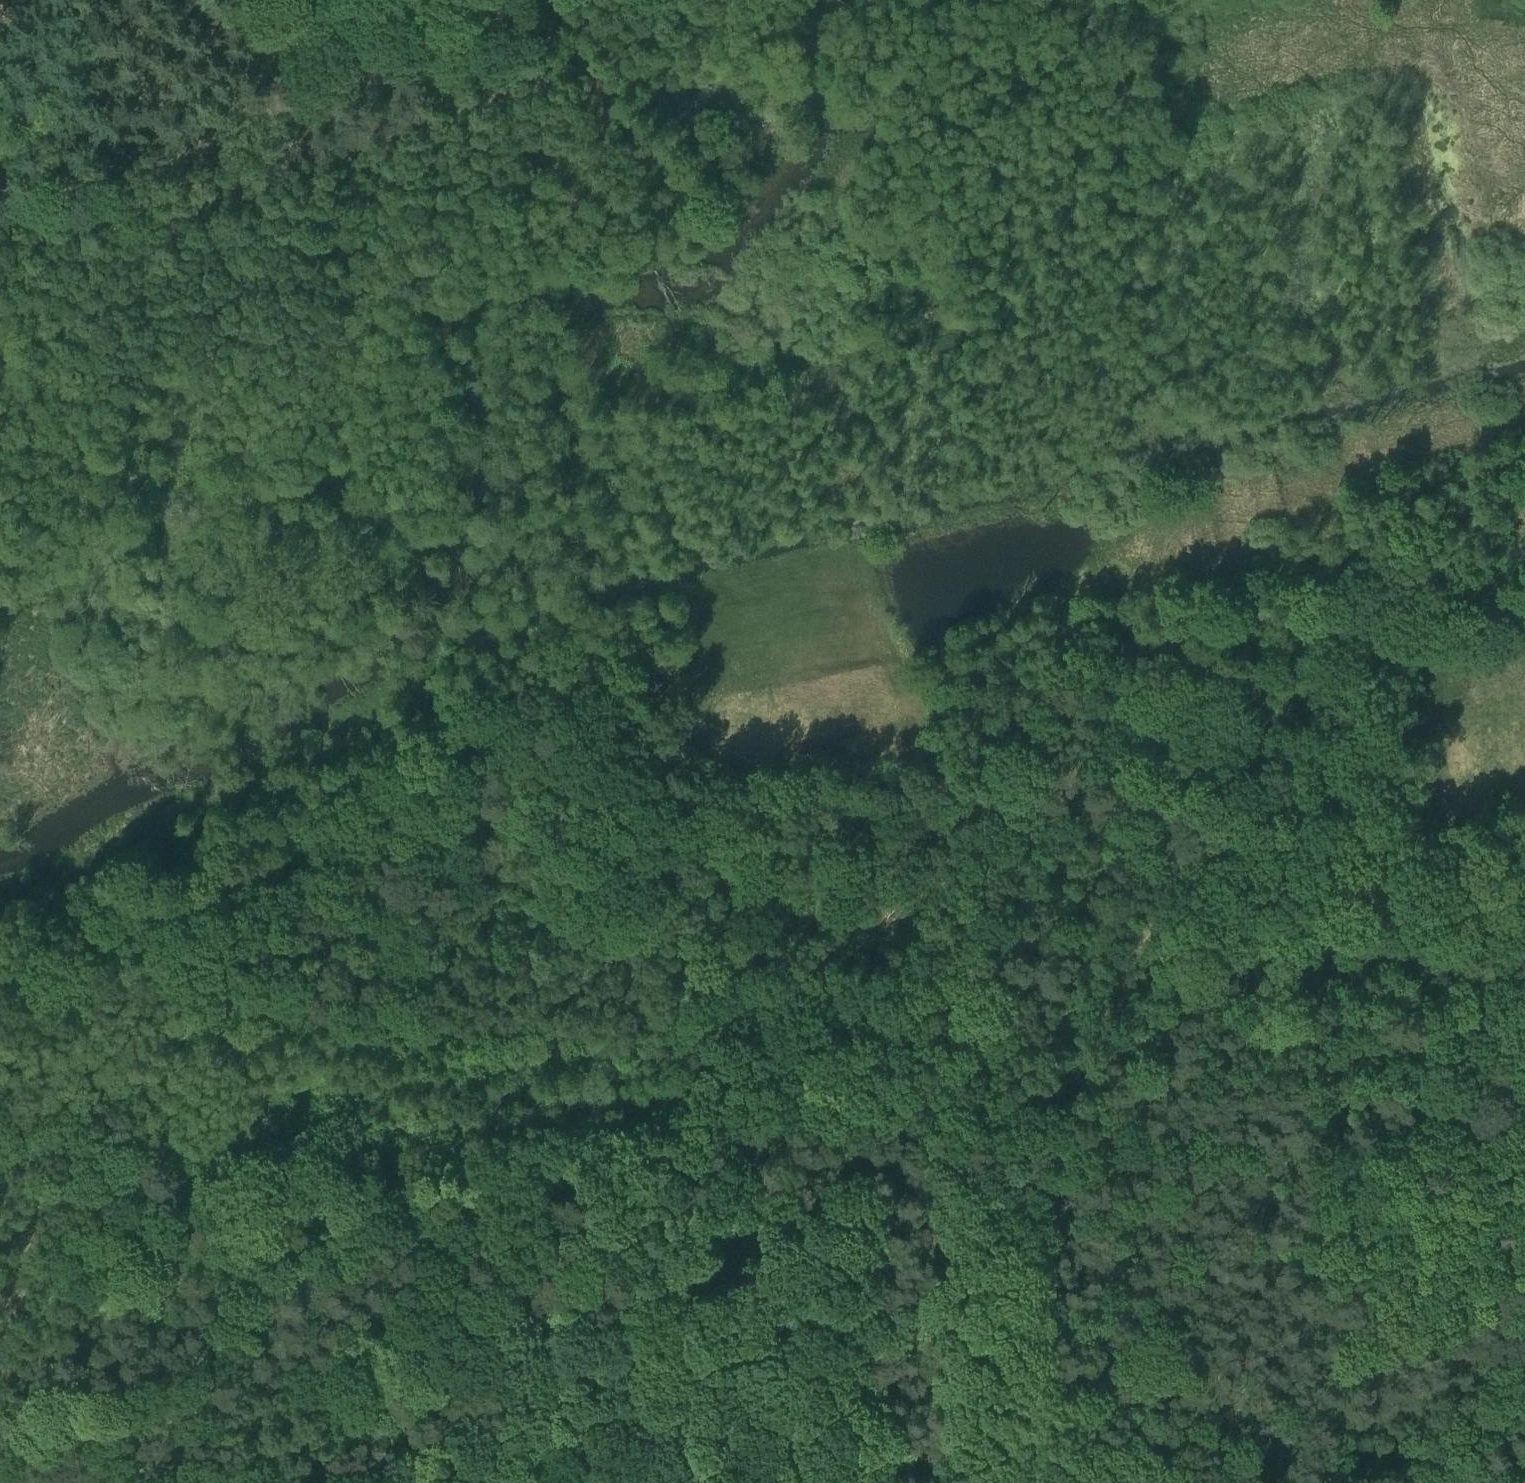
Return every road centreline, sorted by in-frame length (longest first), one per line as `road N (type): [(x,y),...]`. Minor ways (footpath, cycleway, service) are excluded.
road 1 (track): [(1135,1062),(1137,948),(1175,889),(1214,862),(1156,846),(1075,797),(1037,813),(988,780)]
road 2 (track): [(1214,862),(1438,847),(1465,810)]

